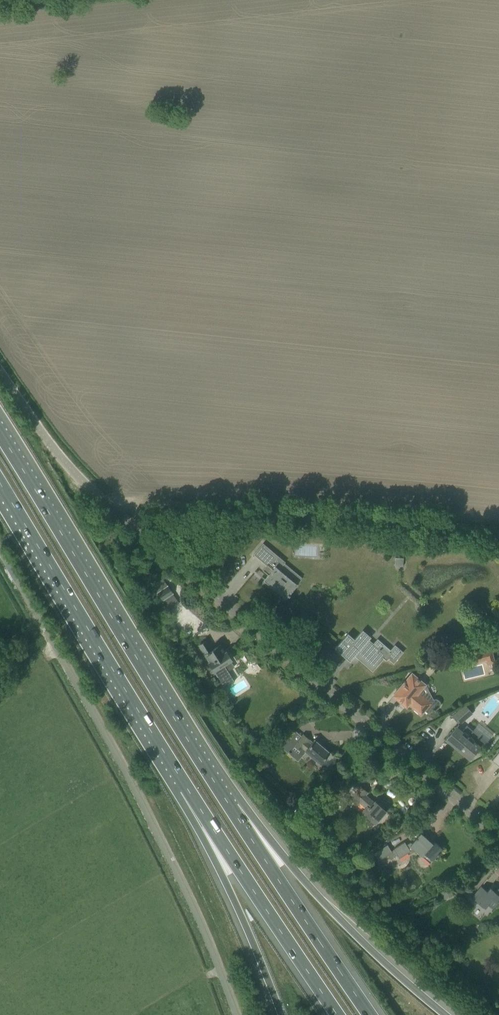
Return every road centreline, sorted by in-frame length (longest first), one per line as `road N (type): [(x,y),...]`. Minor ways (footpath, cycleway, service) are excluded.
road 1 (unclassified): [(498,844),(109,505),(0,374)]
road 2 (unclassified): [(244,1014),(176,853),(0,528)]
road 3 (motorway): [(230,809),(0,435)]
road 4 (track): [(498,536),(109,505)]
road 5 (motorway): [(0,486),(186,787)]
road 6 (motorway): [(444,1014),(230,809)]
road 7 (motorway): [(186,787),(337,1014)]
road 8 (motorway): [(369,1014),(230,809)]
road 9 (motorway): [(186,787),(282,1014)]

